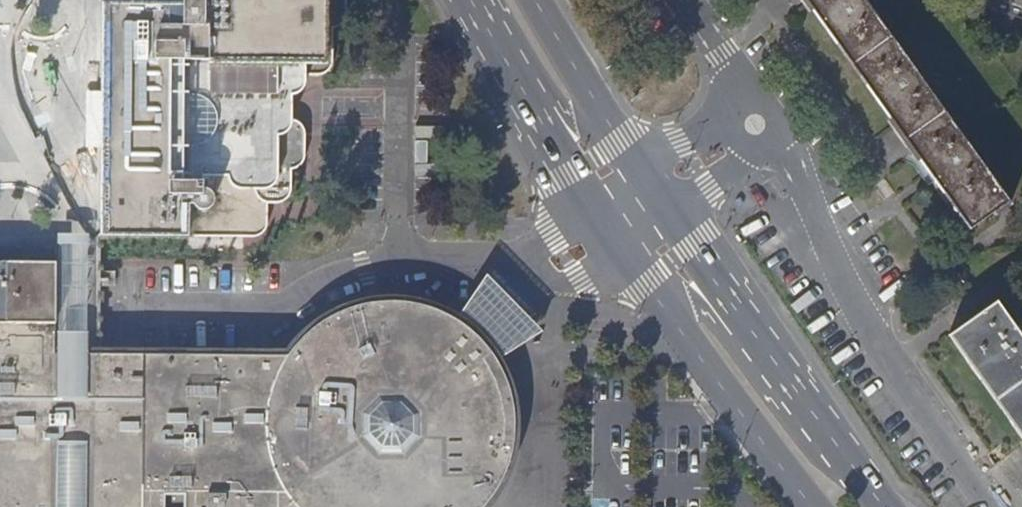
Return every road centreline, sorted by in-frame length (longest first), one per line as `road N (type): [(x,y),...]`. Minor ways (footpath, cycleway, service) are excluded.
road 1 (residential): [(756,122),(801,180),(843,279),(914,396),(995,506)]
road 2 (primary): [(888,506),(671,218)]
road 3 (primary): [(624,253),(813,506)]
road 4 (primary): [(471,0),(591,202)]
road 5 (residential): [(489,0),(543,85),(630,176)]
road 6 (primary): [(639,170),(535,0)]
road 7 (residential): [(683,0),(756,122)]
road 8 (residential): [(756,122),(682,141),(639,170)]

